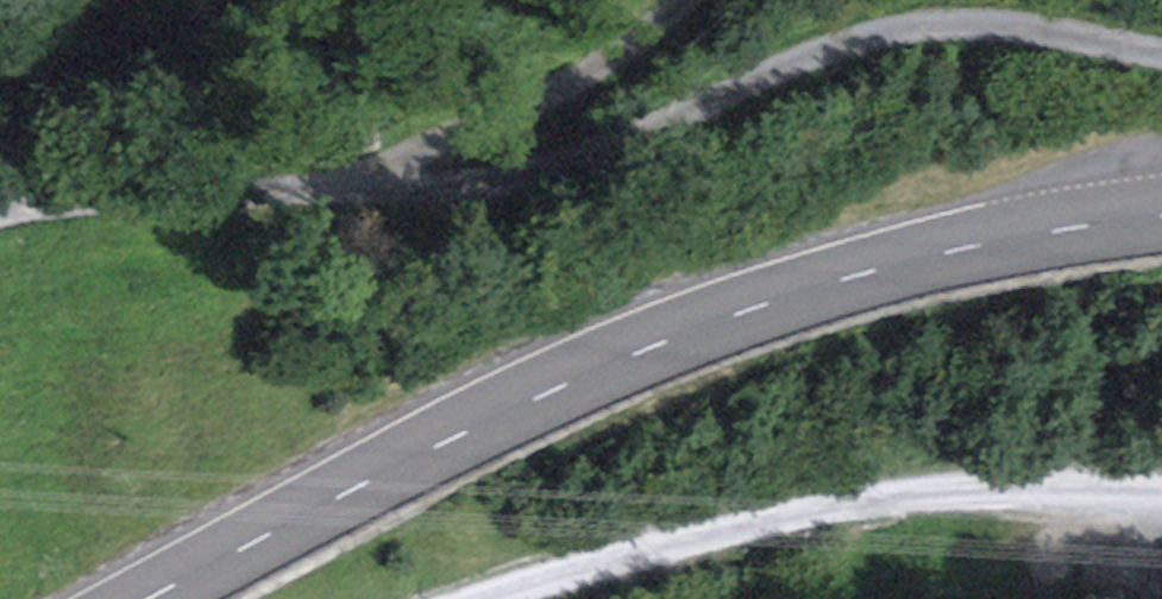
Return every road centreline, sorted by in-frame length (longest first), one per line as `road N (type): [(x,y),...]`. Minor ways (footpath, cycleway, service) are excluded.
road 1 (track): [(0,208),(197,188),(459,183),(523,174),(588,156),(846,33),(898,19),(957,16),(1161,45)]
road 2 (secondary): [(140,598),(554,381),(744,305),(895,260),(1161,215)]
road 3 (track): [(1161,486),(914,489),(476,598)]
road 4 (track): [(359,181),(600,67),(689,0)]

